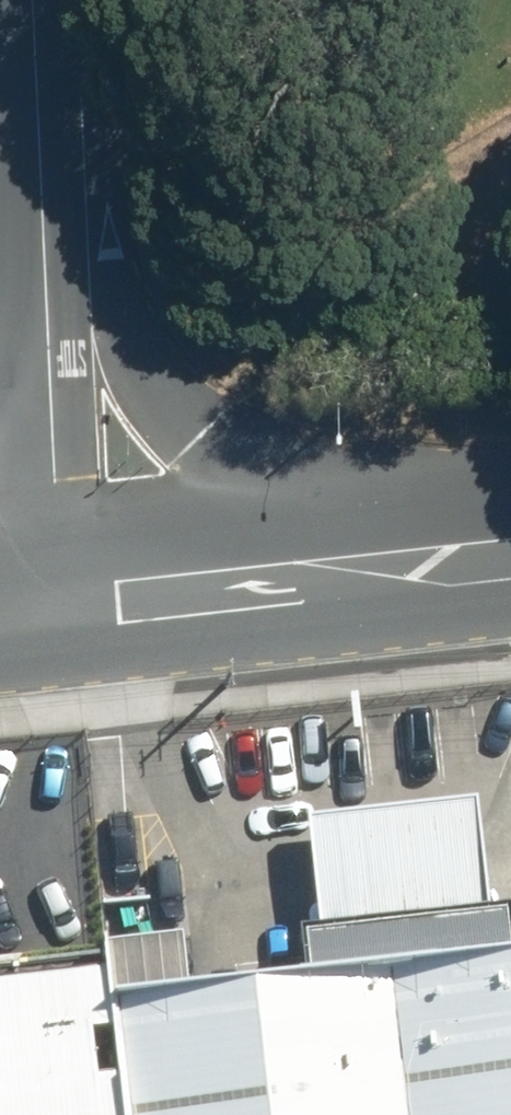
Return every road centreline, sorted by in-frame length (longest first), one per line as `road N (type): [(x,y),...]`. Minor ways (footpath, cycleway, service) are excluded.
road 1 (primary): [(51,287),(355,575)]
road 2 (tertiary): [(51,287),(58,606)]
road 3 (primary): [(58,606),(355,575)]
road 4 (tertiary): [(38,0),(51,287)]
road 5 (primary): [(355,575),(510,559)]

